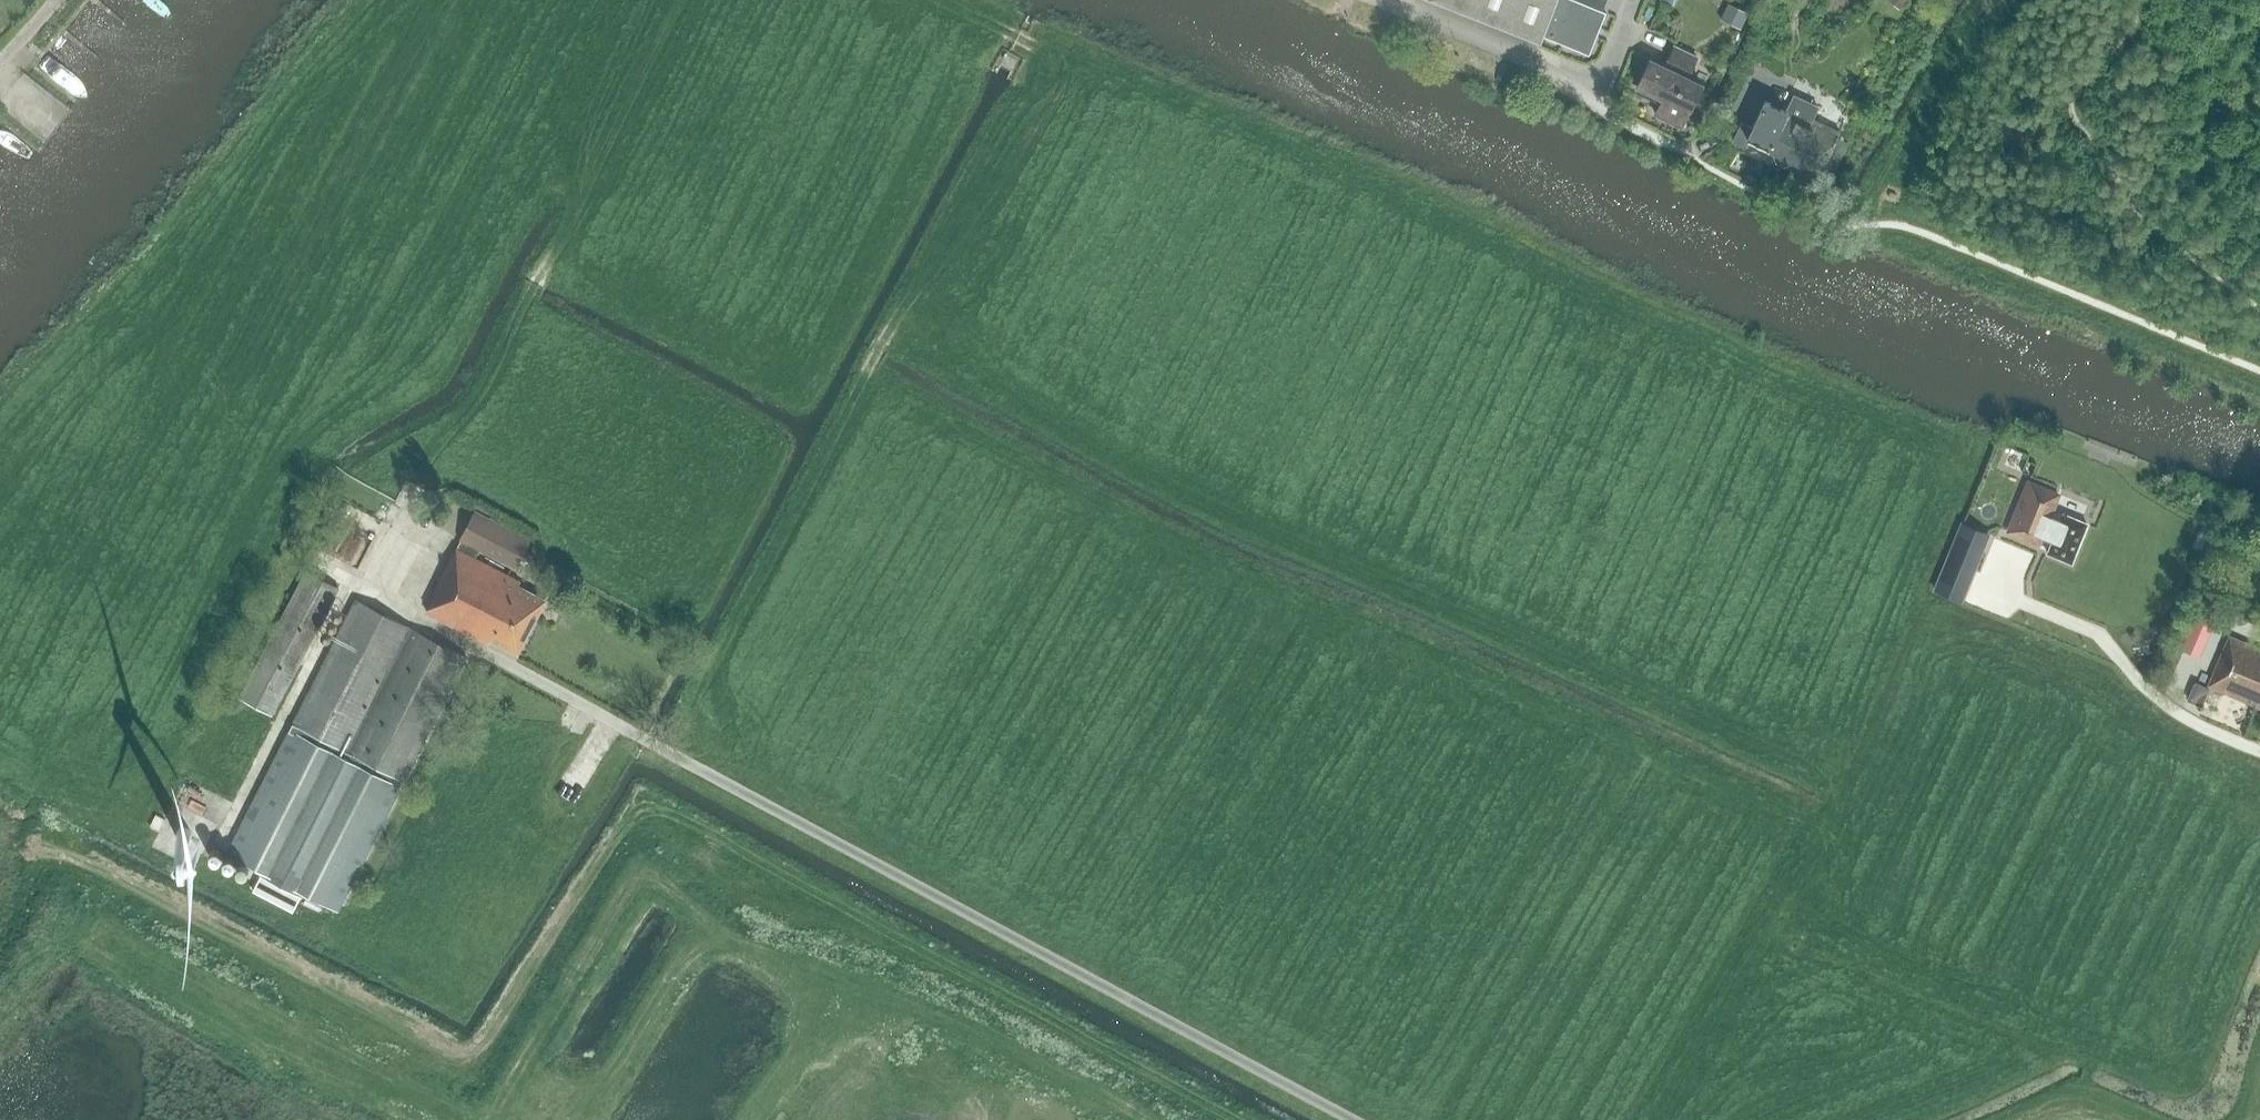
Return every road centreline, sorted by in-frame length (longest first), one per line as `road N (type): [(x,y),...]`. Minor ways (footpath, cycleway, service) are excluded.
road 1 (unclassified): [(1596,103),(1532,63),(1383,0)]

